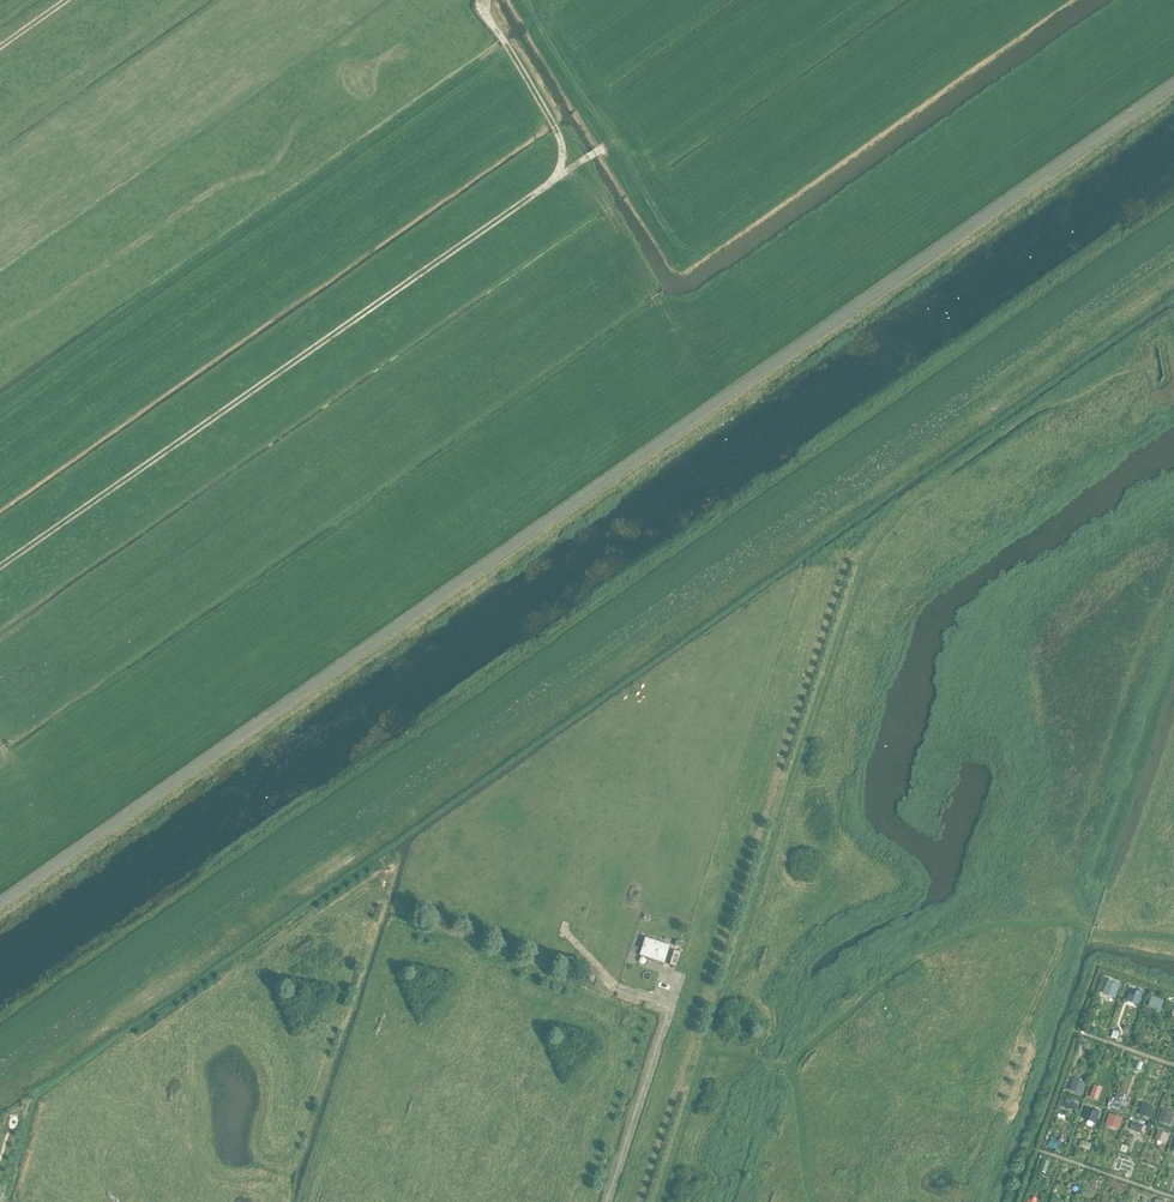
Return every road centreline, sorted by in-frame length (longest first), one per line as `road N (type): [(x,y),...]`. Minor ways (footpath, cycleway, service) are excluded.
road 1 (track): [(0,566),(563,175)]
road 2 (track): [(550,183),(562,168),(558,133),(482,11),(486,0)]
road 3 (track): [(563,175),(600,197),(662,312)]

